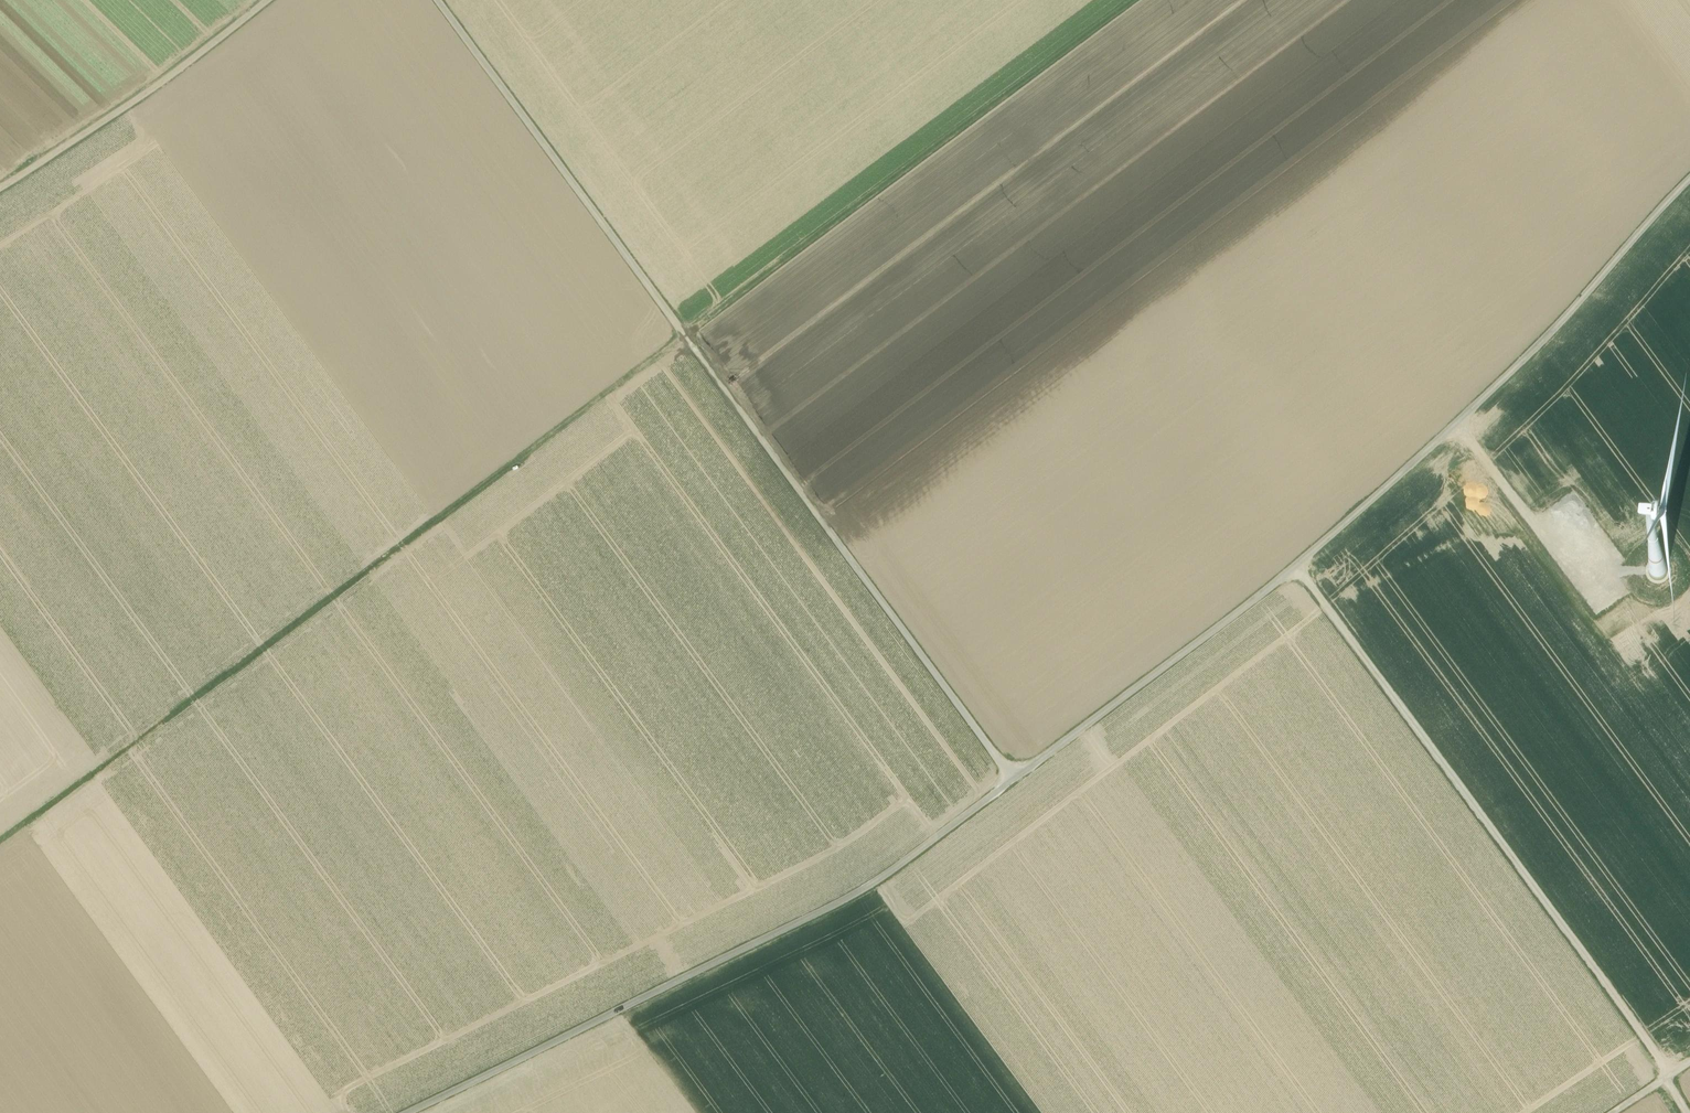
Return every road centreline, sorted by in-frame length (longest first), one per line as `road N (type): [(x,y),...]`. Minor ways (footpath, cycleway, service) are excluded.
road 1 (unclassified): [(414,1112),(866,891),(1296,572),(1477,410),(1689,187)]
road 2 (track): [(0,841),(1134,0)]
road 3 (track): [(437,0),(1014,781)]
road 4 (track): [(1296,572),(1670,1073)]
road 5 (track): [(0,187),(178,71),(267,0)]
road 6 (track): [(1617,549),(1513,499),(1445,438)]

